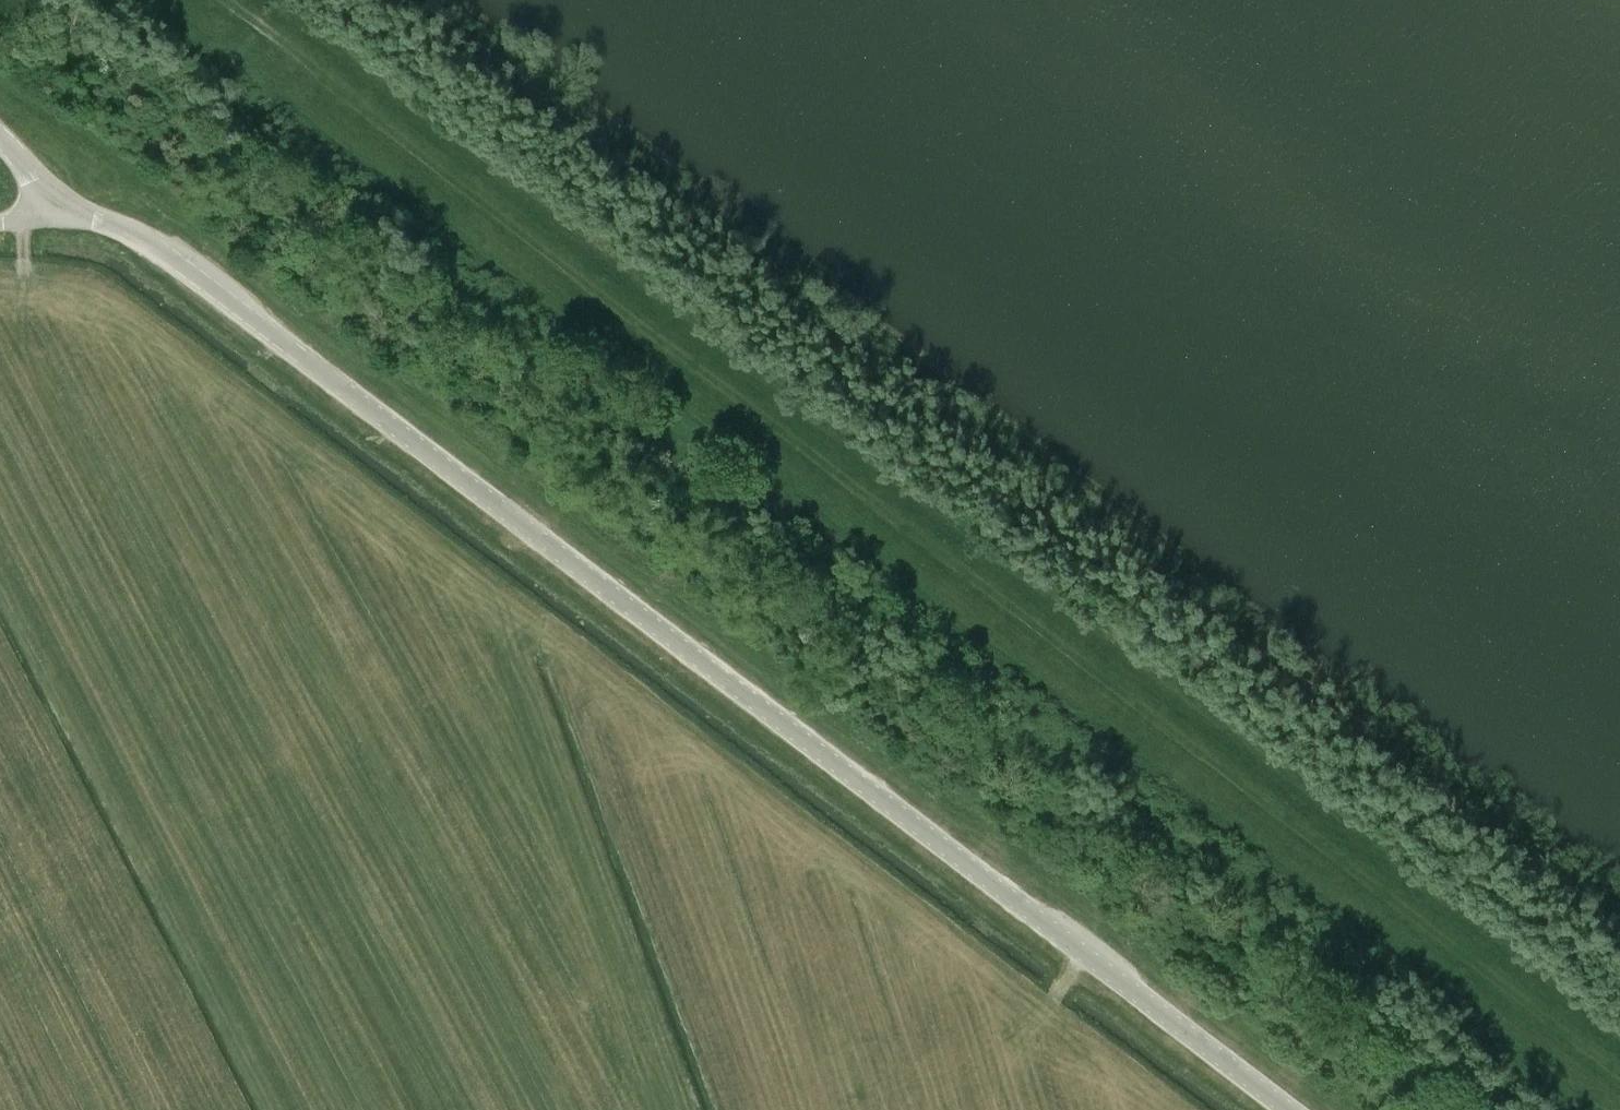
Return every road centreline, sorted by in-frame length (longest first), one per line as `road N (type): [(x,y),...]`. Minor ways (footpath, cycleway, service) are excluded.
road 1 (unclassified): [(1287,1109),(156,248),(59,198)]

